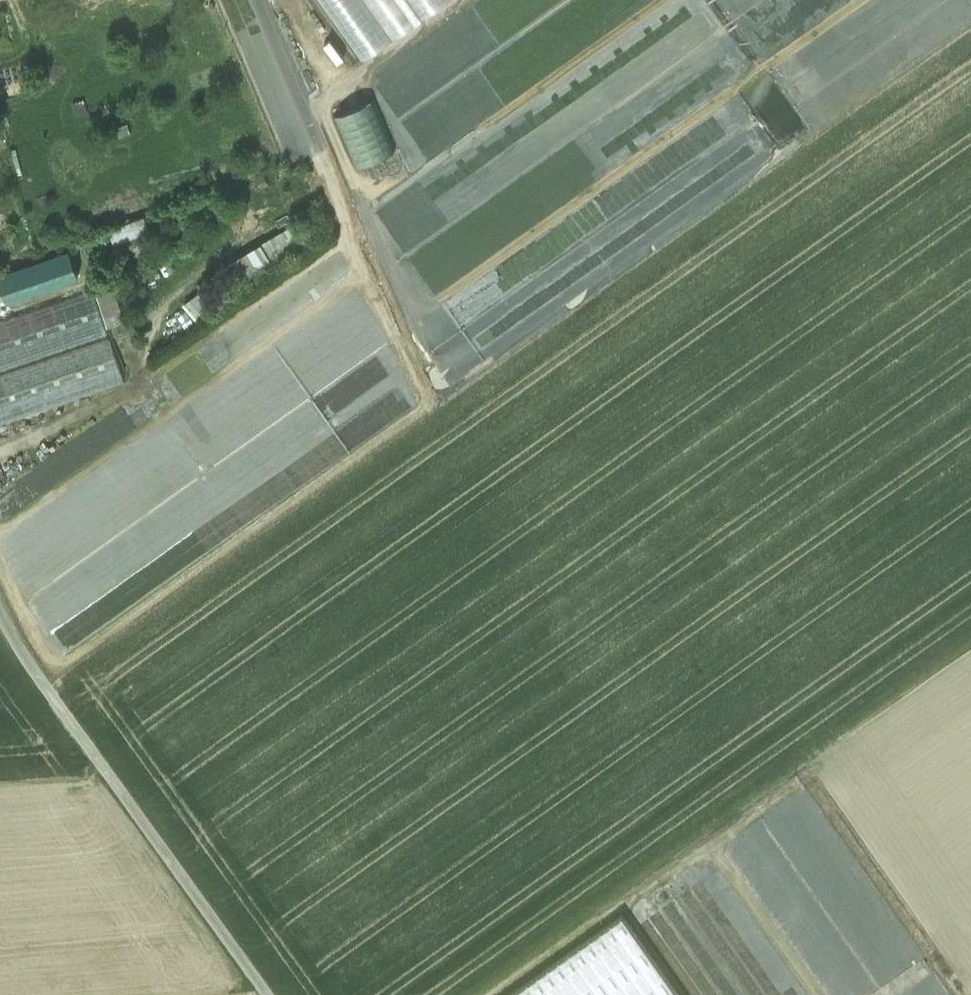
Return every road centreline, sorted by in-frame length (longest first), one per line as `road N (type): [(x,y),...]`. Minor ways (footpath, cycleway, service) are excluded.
road 1 (track): [(794,784),(496,994)]

